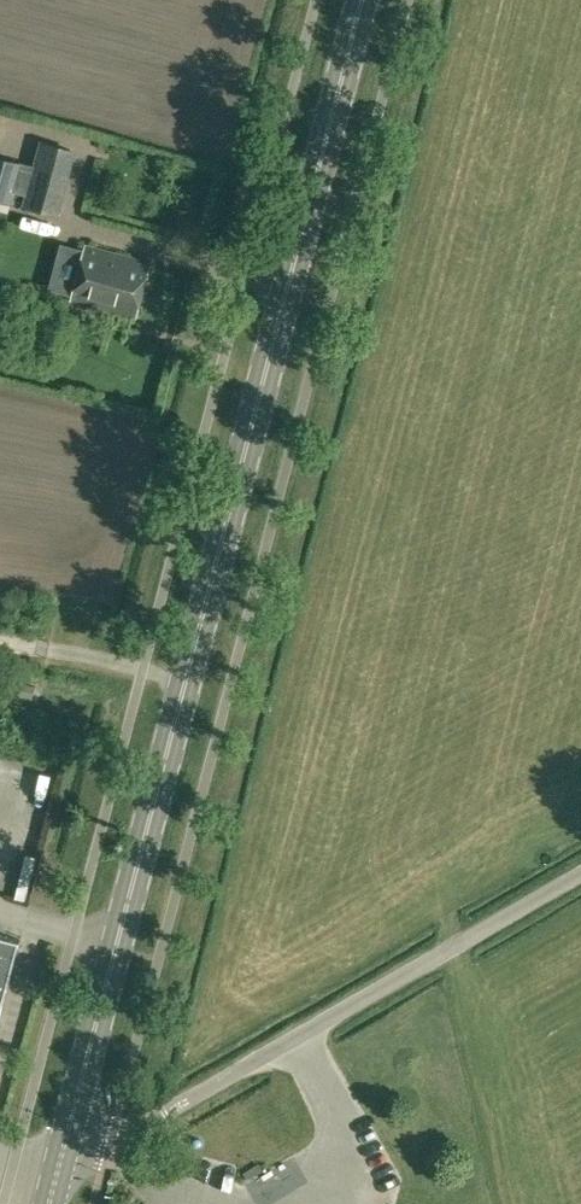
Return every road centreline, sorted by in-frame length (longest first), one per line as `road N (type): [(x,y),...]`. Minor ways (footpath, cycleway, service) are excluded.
road 1 (secondary): [(62,1154),(361,0)]
road 2 (unclassified): [(62,1154),(122,1138),(580,870)]

